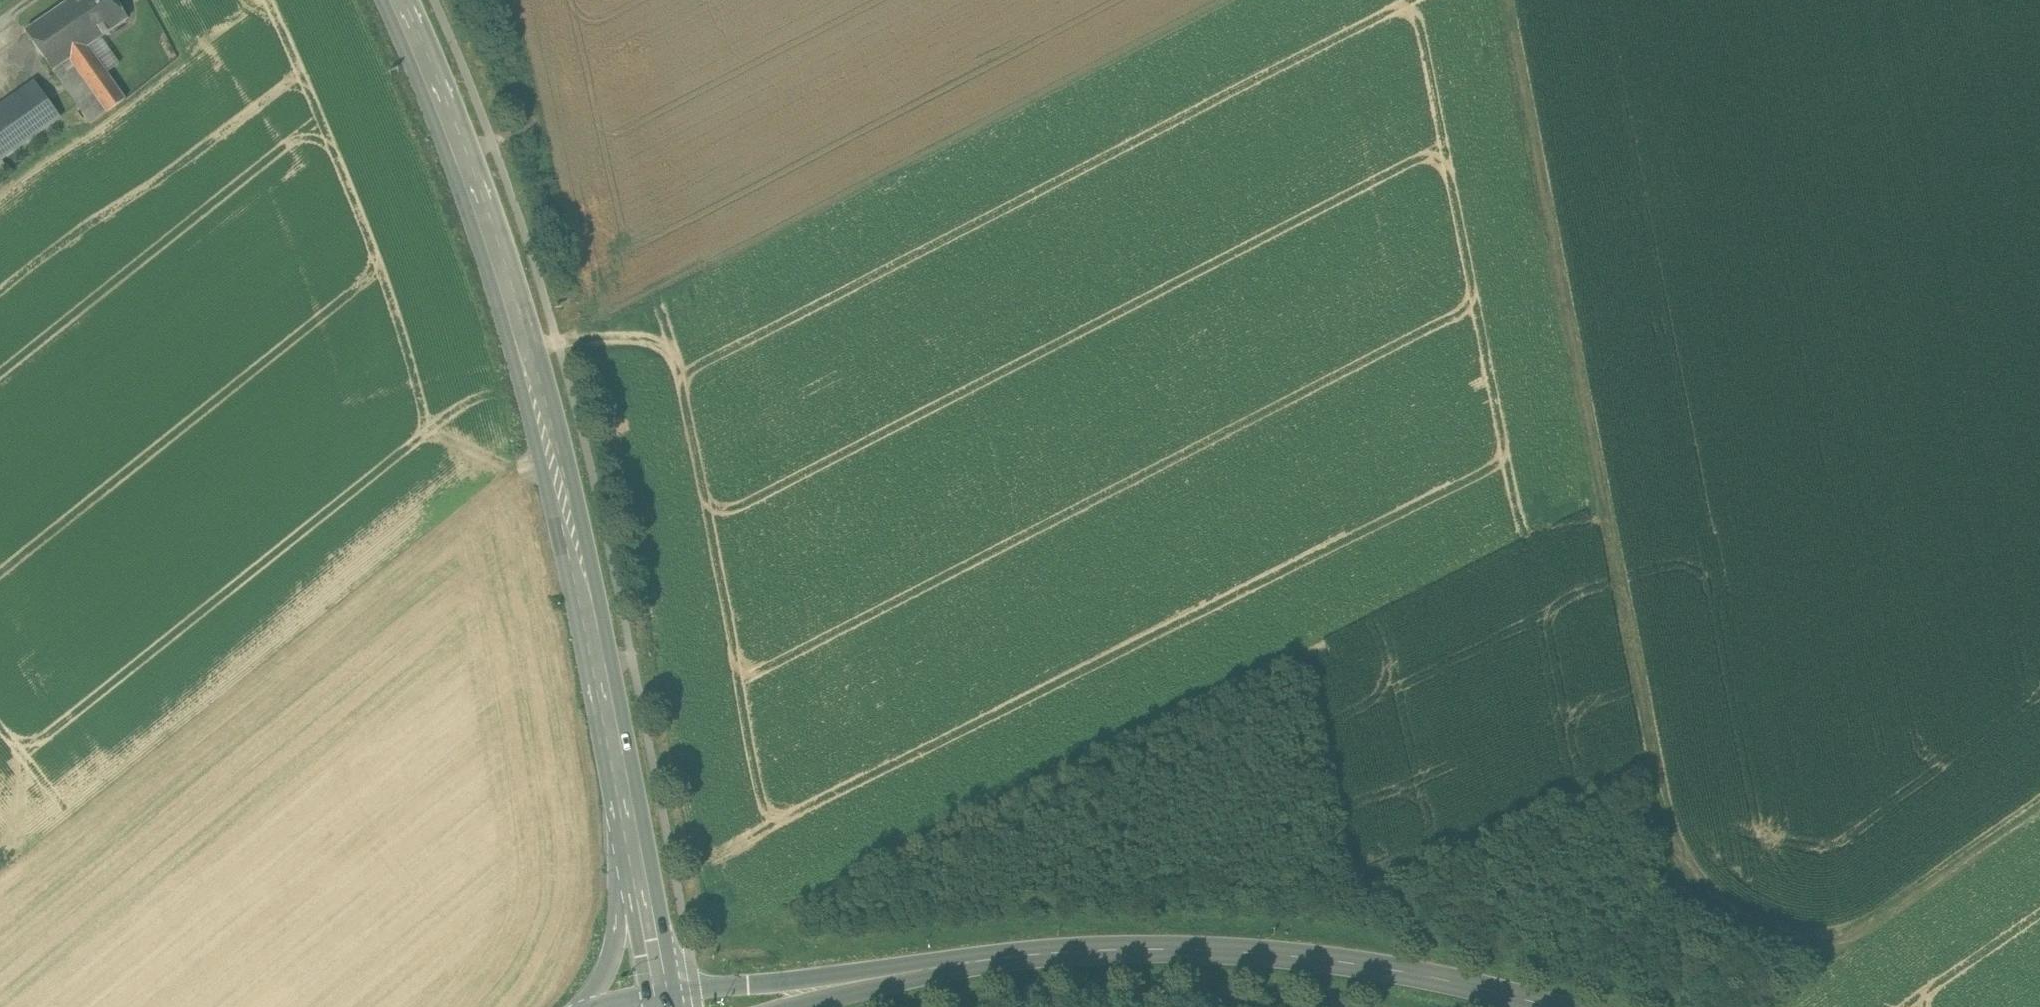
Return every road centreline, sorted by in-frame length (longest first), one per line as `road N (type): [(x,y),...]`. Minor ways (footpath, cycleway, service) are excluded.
road 1 (track): [(1500,0),(1688,890),(1723,931),(1770,952),(1825,949),(2039,806)]
road 2 (secondary): [(641,855),(554,442),(444,102),(397,0)]
road 3 (secondary): [(864,981),(1008,955),(1205,951),(1418,972),(1543,1006)]
road 4 (secondary): [(641,855),(614,950),(577,1006)]
road 5 (secondary): [(706,1006),(864,981)]
road 6 (secondary): [(667,1006),(641,855)]

